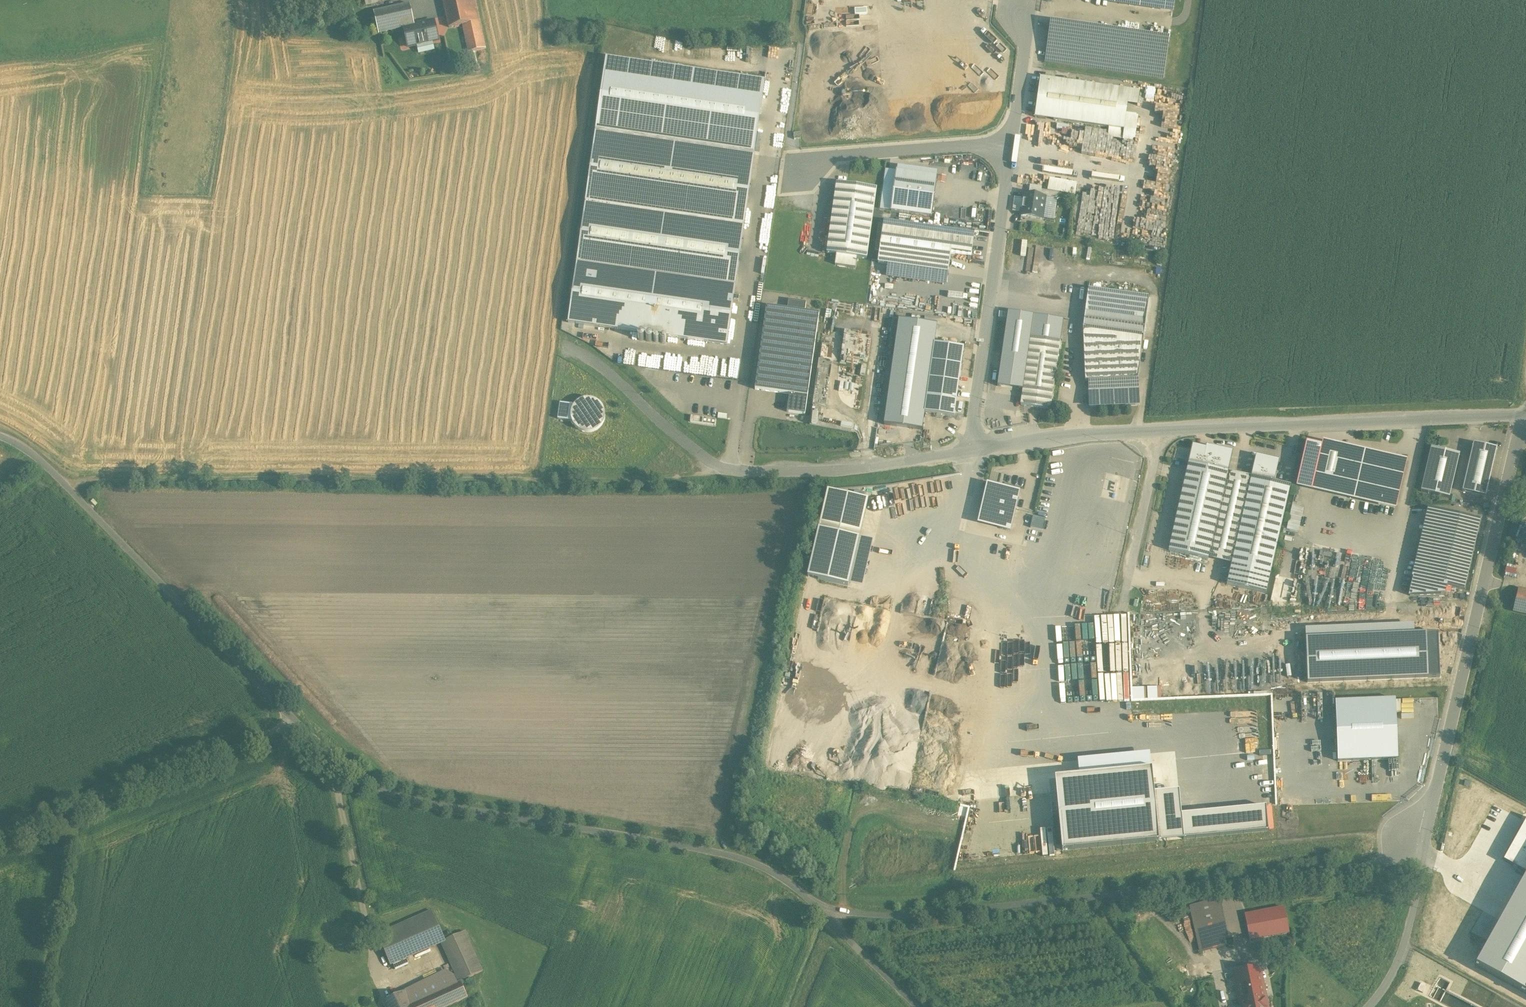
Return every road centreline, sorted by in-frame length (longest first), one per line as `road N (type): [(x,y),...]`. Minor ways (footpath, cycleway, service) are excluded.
road 1 (track): [(724,468),(694,475),(132,474),(73,486)]
road 2 (unclassified): [(808,897),(850,910),(923,910),(1424,861)]
road 3 (residential): [(1525,417),(1139,431),(968,451)]
road 4 (unclassified): [(351,765),(434,802),(729,854),(808,897)]
road 5 (residential): [(1424,861),(1525,427)]
road 6 (residential): [(968,451),(829,472),(724,468),(569,347)]
road 7 (unclassified): [(0,431),(49,462),(297,716)]
road 8 (unclassified): [(0,826),(297,716)]
road 9 (residential): [(968,451),(1011,143)]
road 10 (residential): [(1011,143),(835,156),(802,169)]
road 11 (unclassified): [(351,765),(339,790),(377,966)]
road 12 (unclassified): [(1367,1006),(1395,963),(1424,861)]
road 13 (unclassified): [(921,1006),(808,897)]
road 14 (residential): [(1011,143),(1026,26),(1008,0)]

